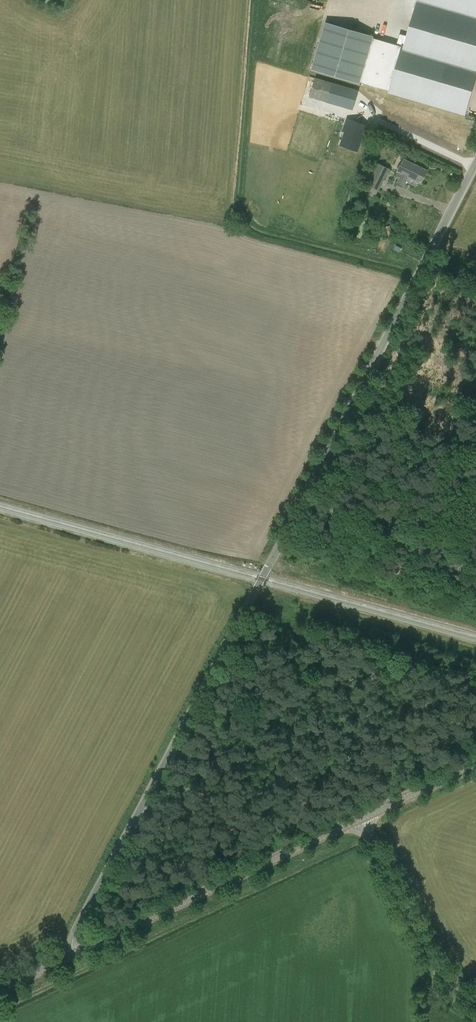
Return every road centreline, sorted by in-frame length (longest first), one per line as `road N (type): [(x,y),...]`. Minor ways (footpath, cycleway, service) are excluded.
road 1 (unclassified): [(72,954),(75,929),(475,165)]
road 2 (tertiary): [(72,954),(363,818)]
road 3 (unclassified): [(475,1000),(437,959),(363,818)]
road 4 (tertiary): [(363,818),(475,764)]
road 5 (track): [(362,387),(475,437)]

